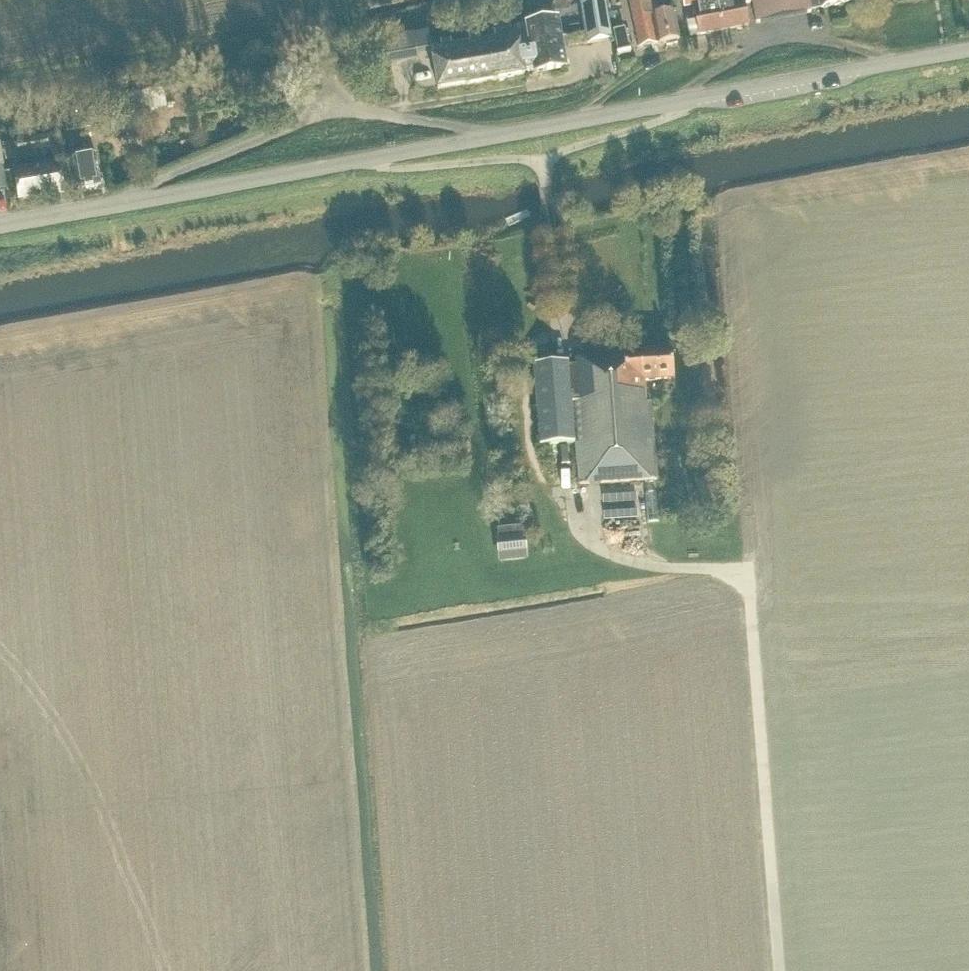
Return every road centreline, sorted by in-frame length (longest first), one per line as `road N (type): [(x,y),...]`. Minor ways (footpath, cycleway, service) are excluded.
road 1 (track): [(778,970),(746,572),(672,569),(609,554),(589,544),(560,507),(531,454),(524,360),(541,340),(566,333)]
road 2 (tertiary): [(475,140),(968,50)]
road 3 (tertiary): [(141,201),(475,140)]
road 4 (unclassified): [(141,201),(164,179),(331,104)]
road 5 (unclassified): [(475,140),(465,130),(331,104)]
road 6 (tertiary): [(0,225),(141,201)]

